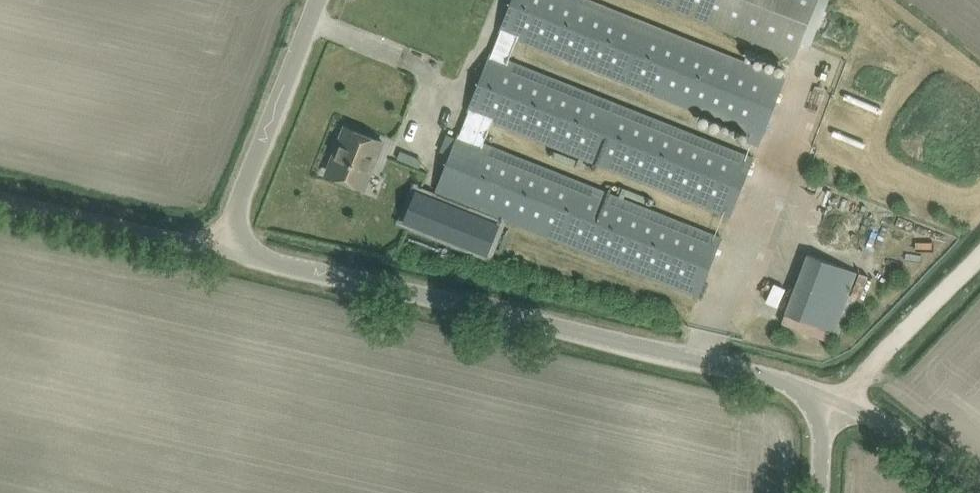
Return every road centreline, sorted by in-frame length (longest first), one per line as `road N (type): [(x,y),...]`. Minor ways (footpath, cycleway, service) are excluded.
road 1 (unclassified): [(822,400),(749,374),(227,249)]
road 2 (unclassified): [(227,249),(325,0)]
road 3 (unclassified): [(227,249),(0,197)]
road 4 (track): [(979,244),(822,400)]
road 5 (unclassified): [(957,492),(893,437),(822,400)]

